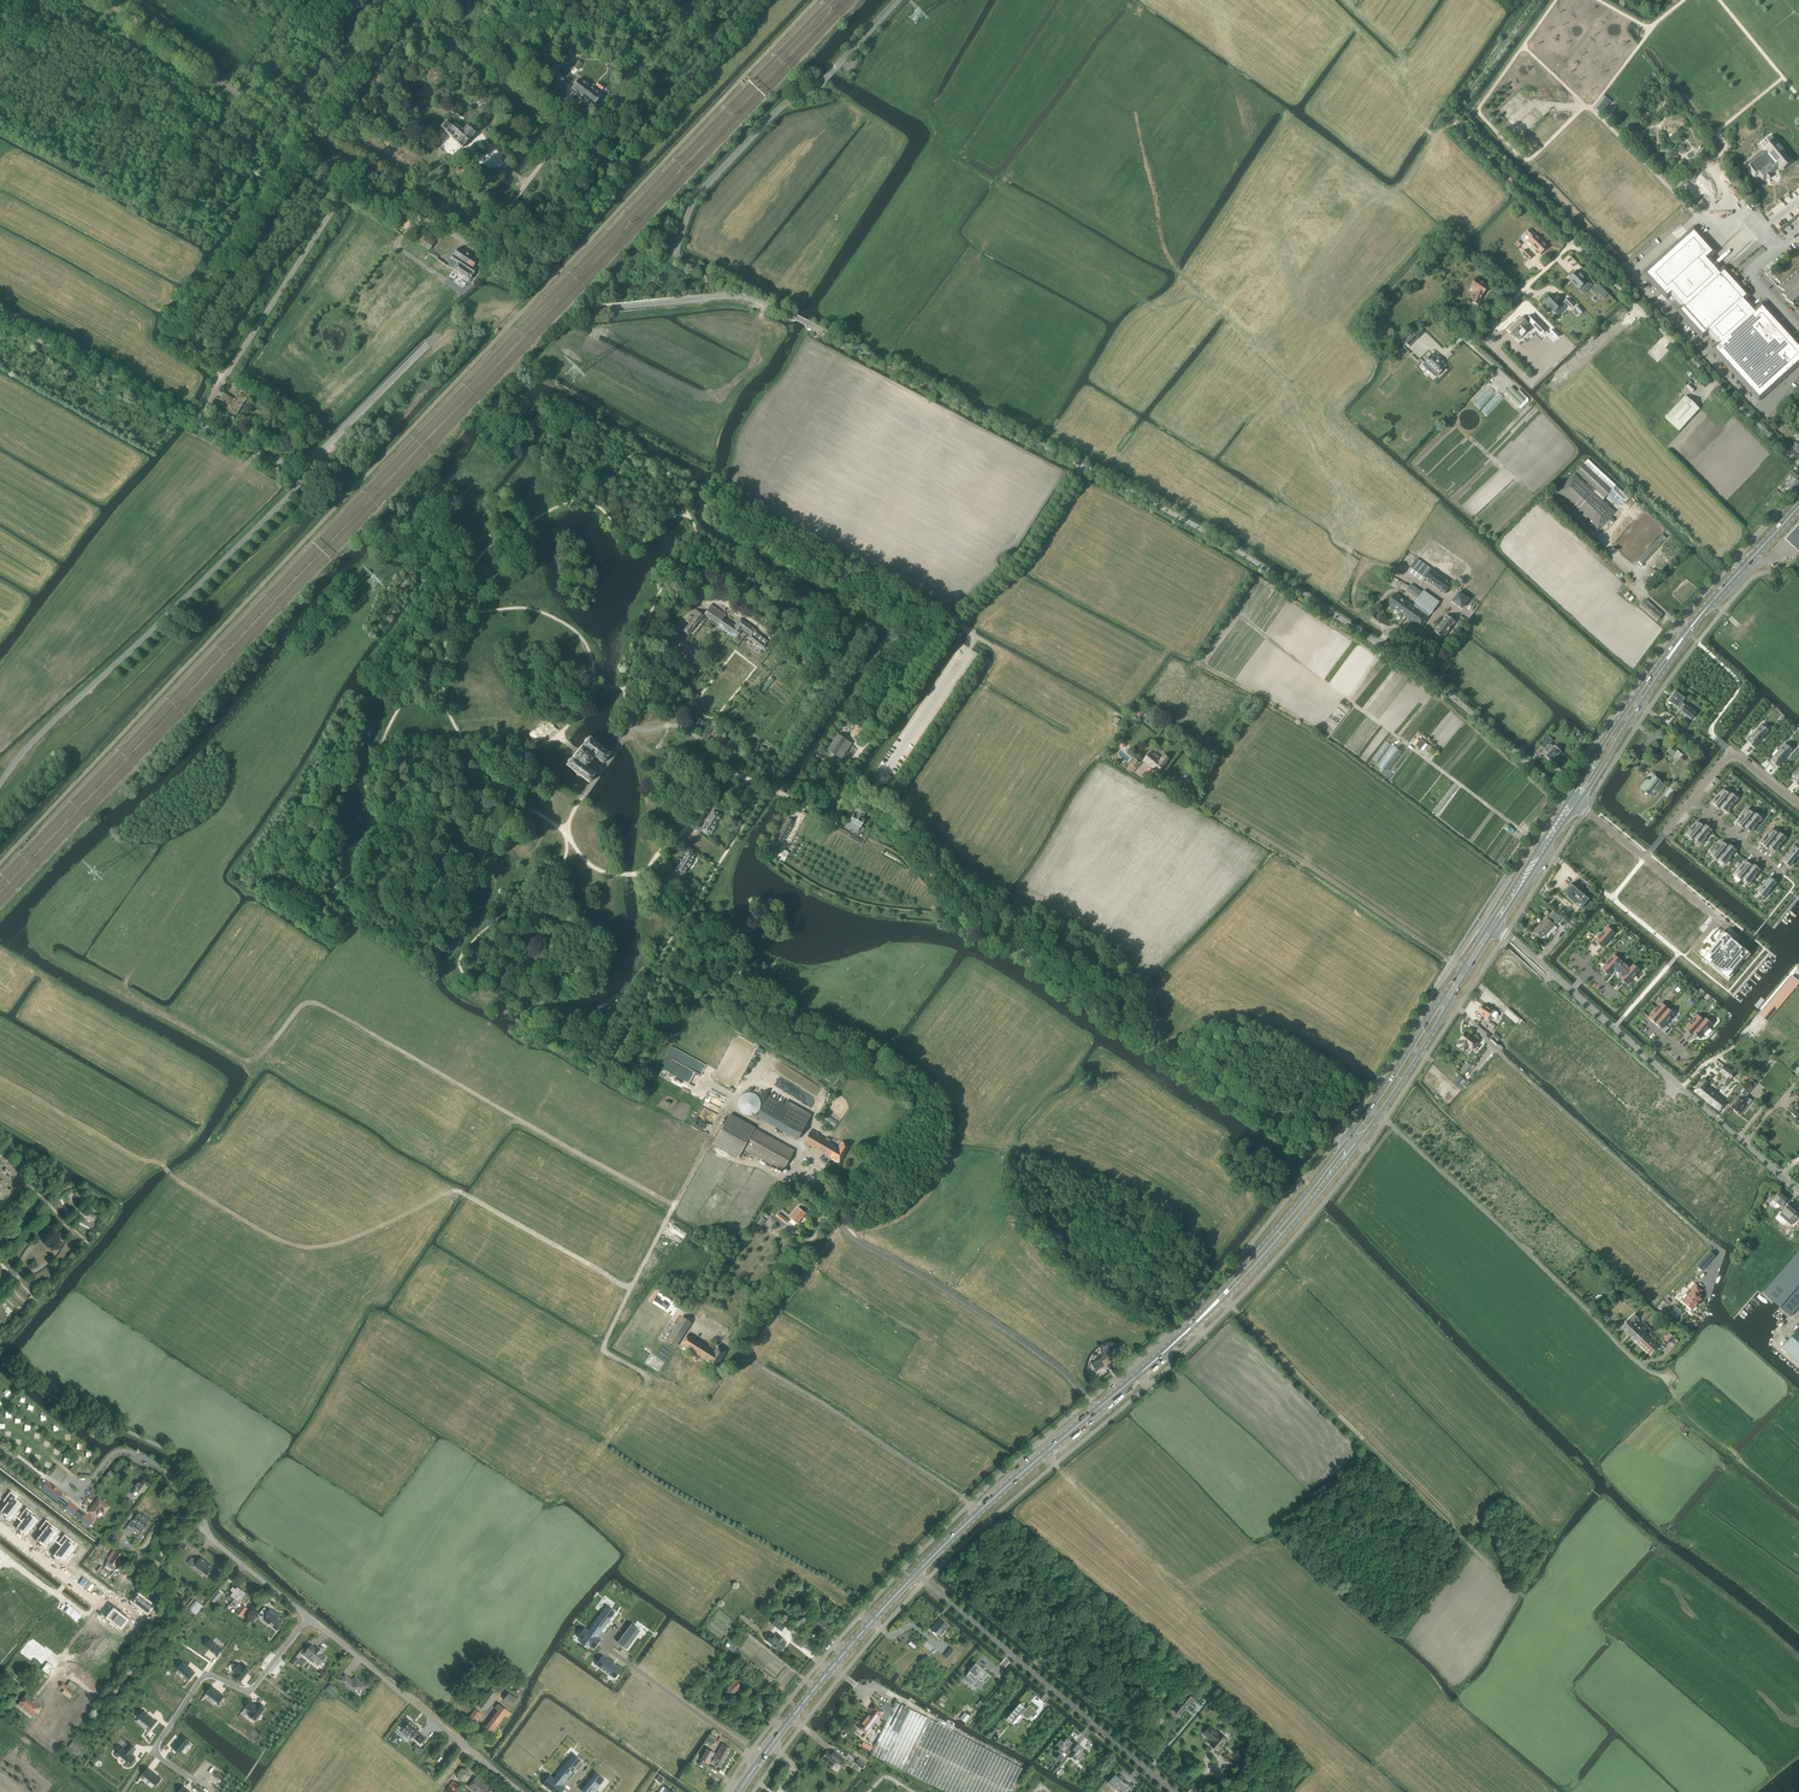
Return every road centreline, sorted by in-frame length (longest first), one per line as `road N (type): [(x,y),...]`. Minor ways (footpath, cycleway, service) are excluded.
road 1 (unclassified): [(1561,790),(1432,679),(1223,542),(813,326),(742,297)]
road 2 (track): [(354,487),(818,0)]
road 3 (track): [(674,1206),(322,1006),(300,1006),(262,1053),(243,1061),(125,996),(128,977)]
road 4 (secondary): [(1141,1373),(1224,1299),(1314,1199),(1379,1115),(1497,927)]
road 5 (secondary): [(1491,922),(1316,1182),(1141,1373)]
road 6 (track): [(1609,1636),(1518,1592),(1219,1294)]
road 7 (track): [(354,487),(0,868)]
road 8 (unclassified): [(316,453),(452,329),(742,297)]
road 9 (track): [(91,1131),(306,1247),(331,1245),(452,1189),(462,1193)]
road 10 (track): [(728,1106),(603,1346),(649,1378),(606,1447)]
road 11 (track): [(1661,1357),(1636,1361),(1371,1109)]
road 12 (secondary): [(1798,503),(1678,639),(1570,797)]
road 13 (secondary): [(1578,804),(1689,634),(1798,509)]
road 14 (residential): [(1174,1791),(917,1573)]
road 15 (unclassified): [(1798,464),(1572,242)]
road 16 (residential): [(355,176),(105,0)]
road 17 (residential): [(309,1618),(250,1689),(205,1676),(154,1750),(201,1784),(210,1772)]
road 18 (secondary): [(917,1573),(1141,1373)]
road 19 (track): [(1640,590),(1470,438),(1480,411),(1506,383)]
road 20 (residential): [(197,422),(355,176)]
road 21 (residential): [(569,127),(479,242),(355,176)]
road 22 (residential): [(522,1791),(309,1618)]
road 23 (track): [(1798,1509),(1636,1361)]
road 24 (residential): [(1798,1191),(1648,1058)]
road 25 (track): [(631,1288),(462,1193)]
road 26 (secondary): [(883,1609),(761,1759)]
road 27 (residential): [(761,1759),(606,1647)]
road 28 (track): [(583,0),(527,76),(568,114),(569,127)]
road 29 (track): [(1540,844),(1411,747)]
road 30 (residential): [(77,1499),(123,1451),(157,1464),(199,1500)]
road 31 (track): [(1596,533),(1637,573),(1640,590),(1697,642)]
road 32 (track): [(830,1215),(735,1333)]
road 33 (residential): [(1798,807),(1731,752),(1691,801)]
road 34 (secondary): [(1570,797),(1491,922)]
road 35 (secondary): [(1497,927),(1578,804)]
road 36 (unclassified): [(1467,343),(1572,242)]
road 37 (residential): [(0,1527),(99,1603),(112,1602)]
road 38 (residential): [(1646,857),(1718,919),(1693,949)]
road 39 (residential): [(309,1618),(210,1536)]
road 40 (unclassified): [(316,453),(265,458),(197,422)]

